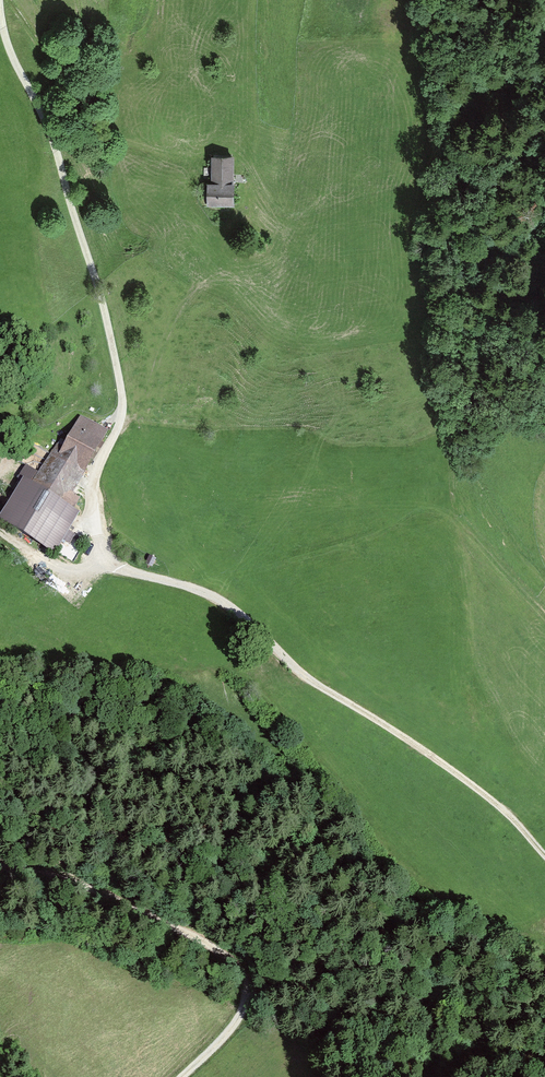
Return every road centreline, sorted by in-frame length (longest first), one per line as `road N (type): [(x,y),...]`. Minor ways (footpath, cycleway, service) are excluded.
road 1 (track): [(544,854),(517,823),(323,681),(228,598),(124,570),(102,547),(87,493),(123,419),(126,392),(46,117),(0,16)]
road 2 (track): [(181,1076),(238,1017),(245,997),(236,963),(118,900),(0,862)]

